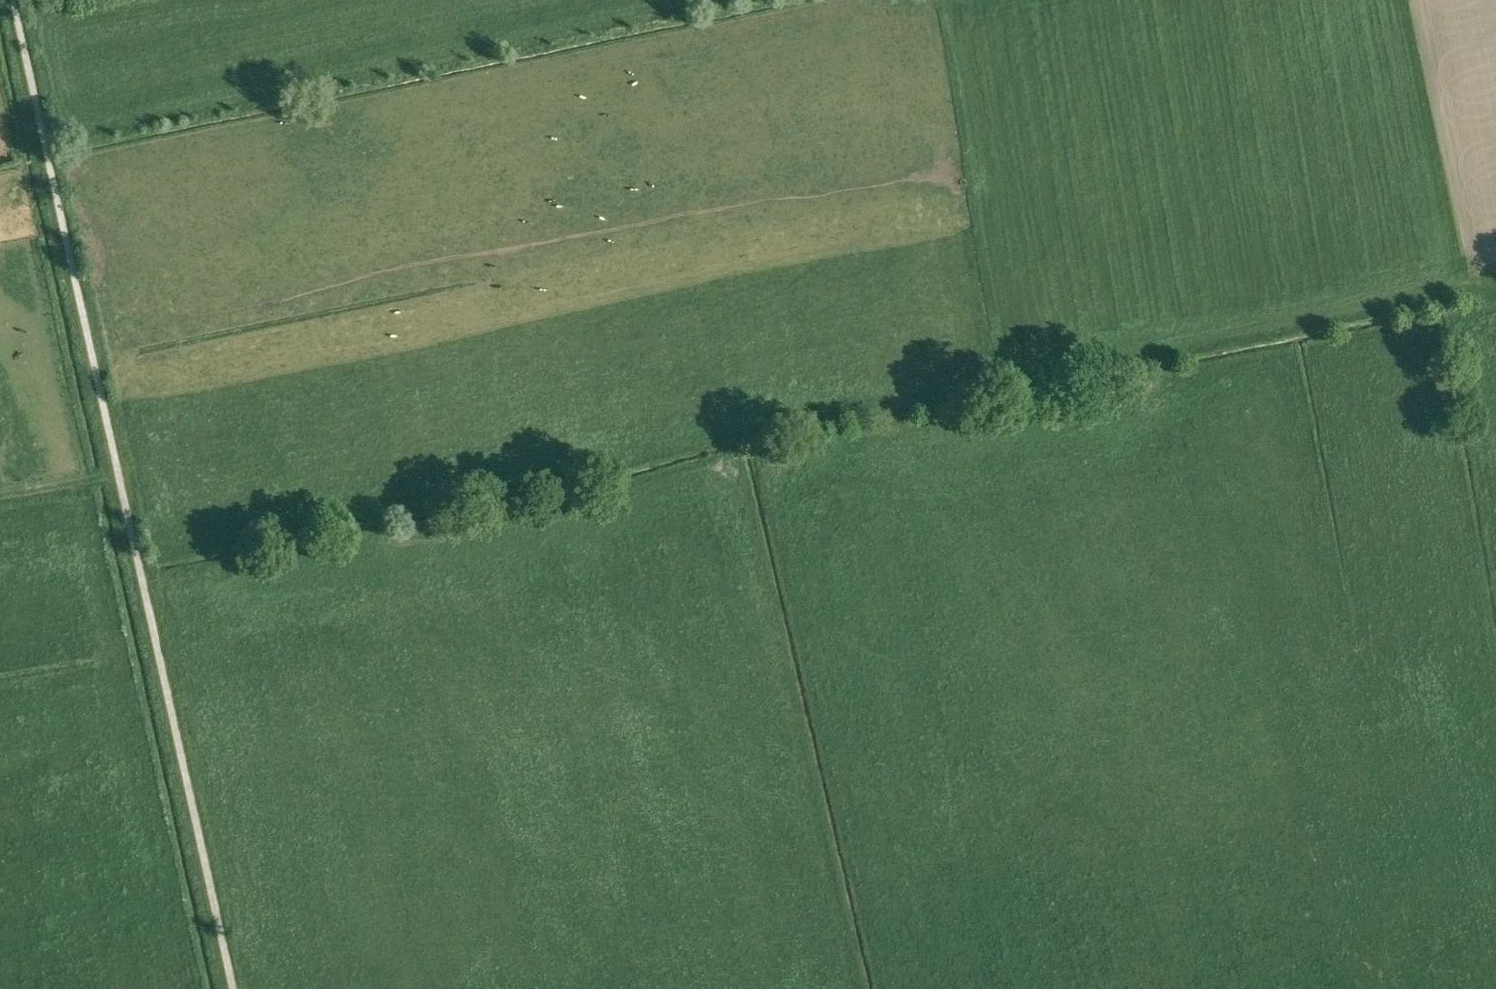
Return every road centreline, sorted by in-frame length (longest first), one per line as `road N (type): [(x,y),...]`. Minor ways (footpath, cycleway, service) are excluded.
road 1 (track): [(120,477),(0,499)]

